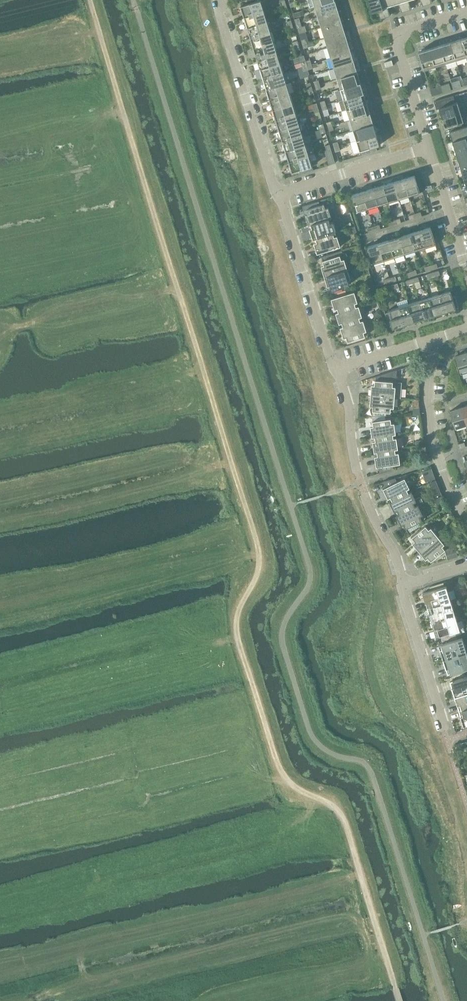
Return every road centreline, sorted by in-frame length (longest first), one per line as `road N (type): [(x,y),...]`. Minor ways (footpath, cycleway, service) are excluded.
road 1 (track): [(400,1000),(344,820),(280,768),(238,640),(240,609),(261,562),(258,544),(91,0)]
road 2 (unclassified): [(281,195),(219,4)]
road 3 (unclassified): [(430,148),(399,47),(403,36),(466,13)]
road 4 (unclassified): [(336,371),(281,195)]
road 5 (unclassified): [(466,516),(432,436),(435,340)]
road 6 (unclassified): [(281,195),(430,148)]
road 7 (unclassified): [(447,732),(406,586)]
road 8 (unclassified): [(466,267),(430,148)]

